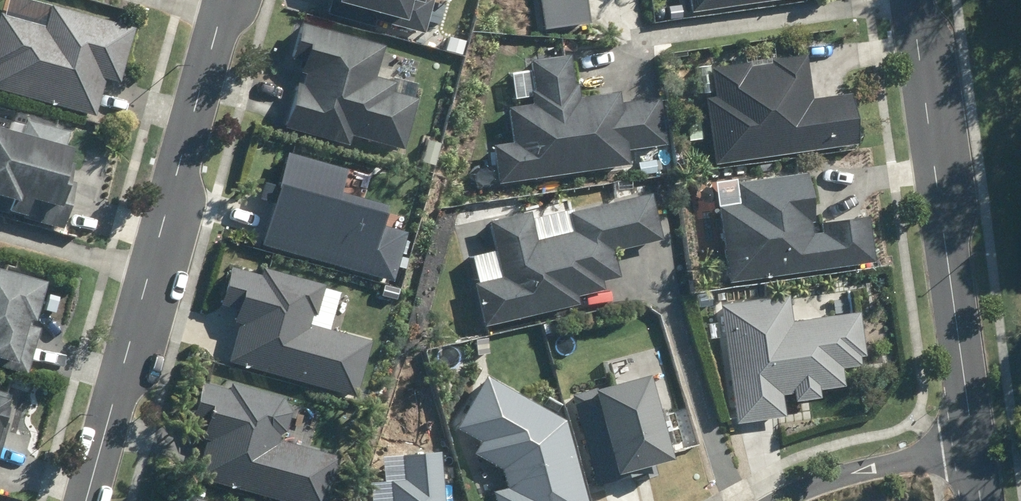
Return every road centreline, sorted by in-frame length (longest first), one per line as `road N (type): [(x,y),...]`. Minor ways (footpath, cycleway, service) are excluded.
road 1 (residential): [(227,0),(88,500)]
road 2 (residential): [(916,0),(978,448)]
road 3 (residential): [(781,500),(846,473),(978,448)]

